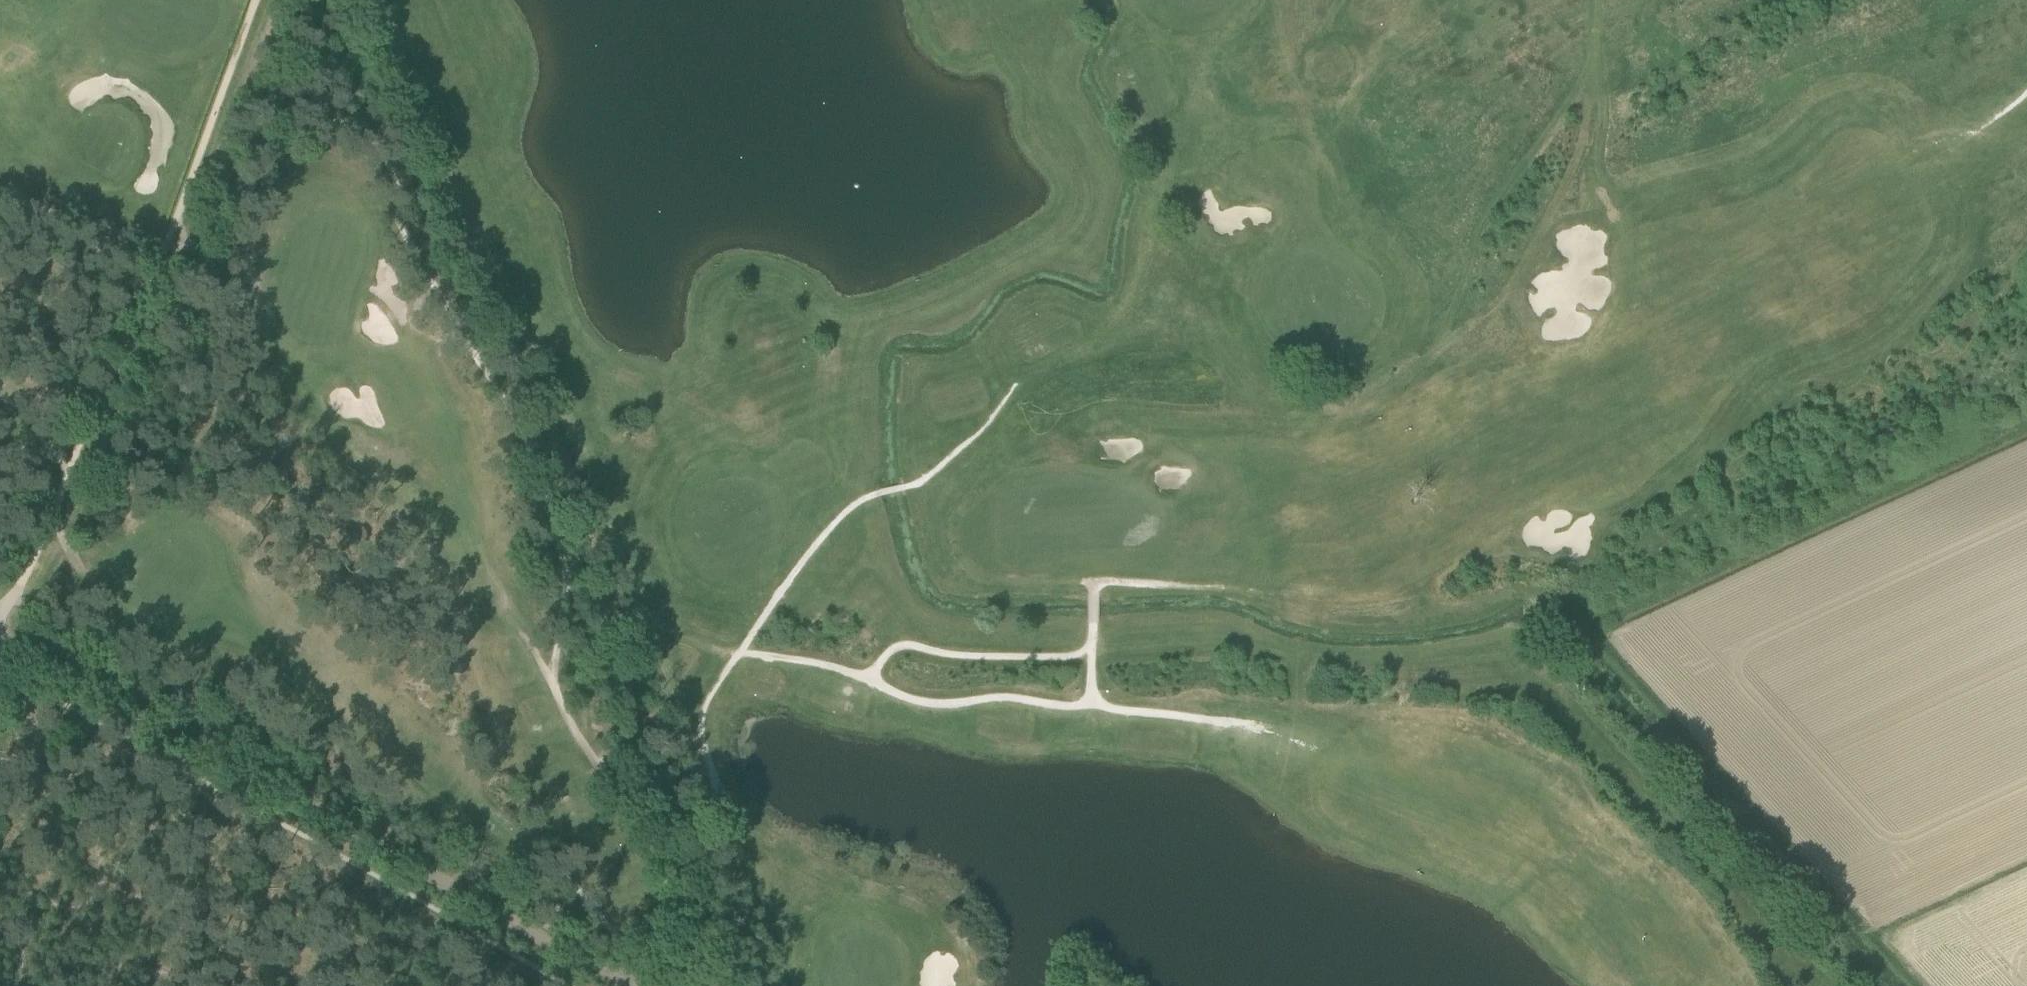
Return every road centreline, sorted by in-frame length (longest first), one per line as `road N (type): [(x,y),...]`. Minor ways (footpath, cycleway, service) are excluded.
road 1 (track): [(628,985),(136,696),(15,646)]
road 2 (track): [(15,646),(269,0)]

